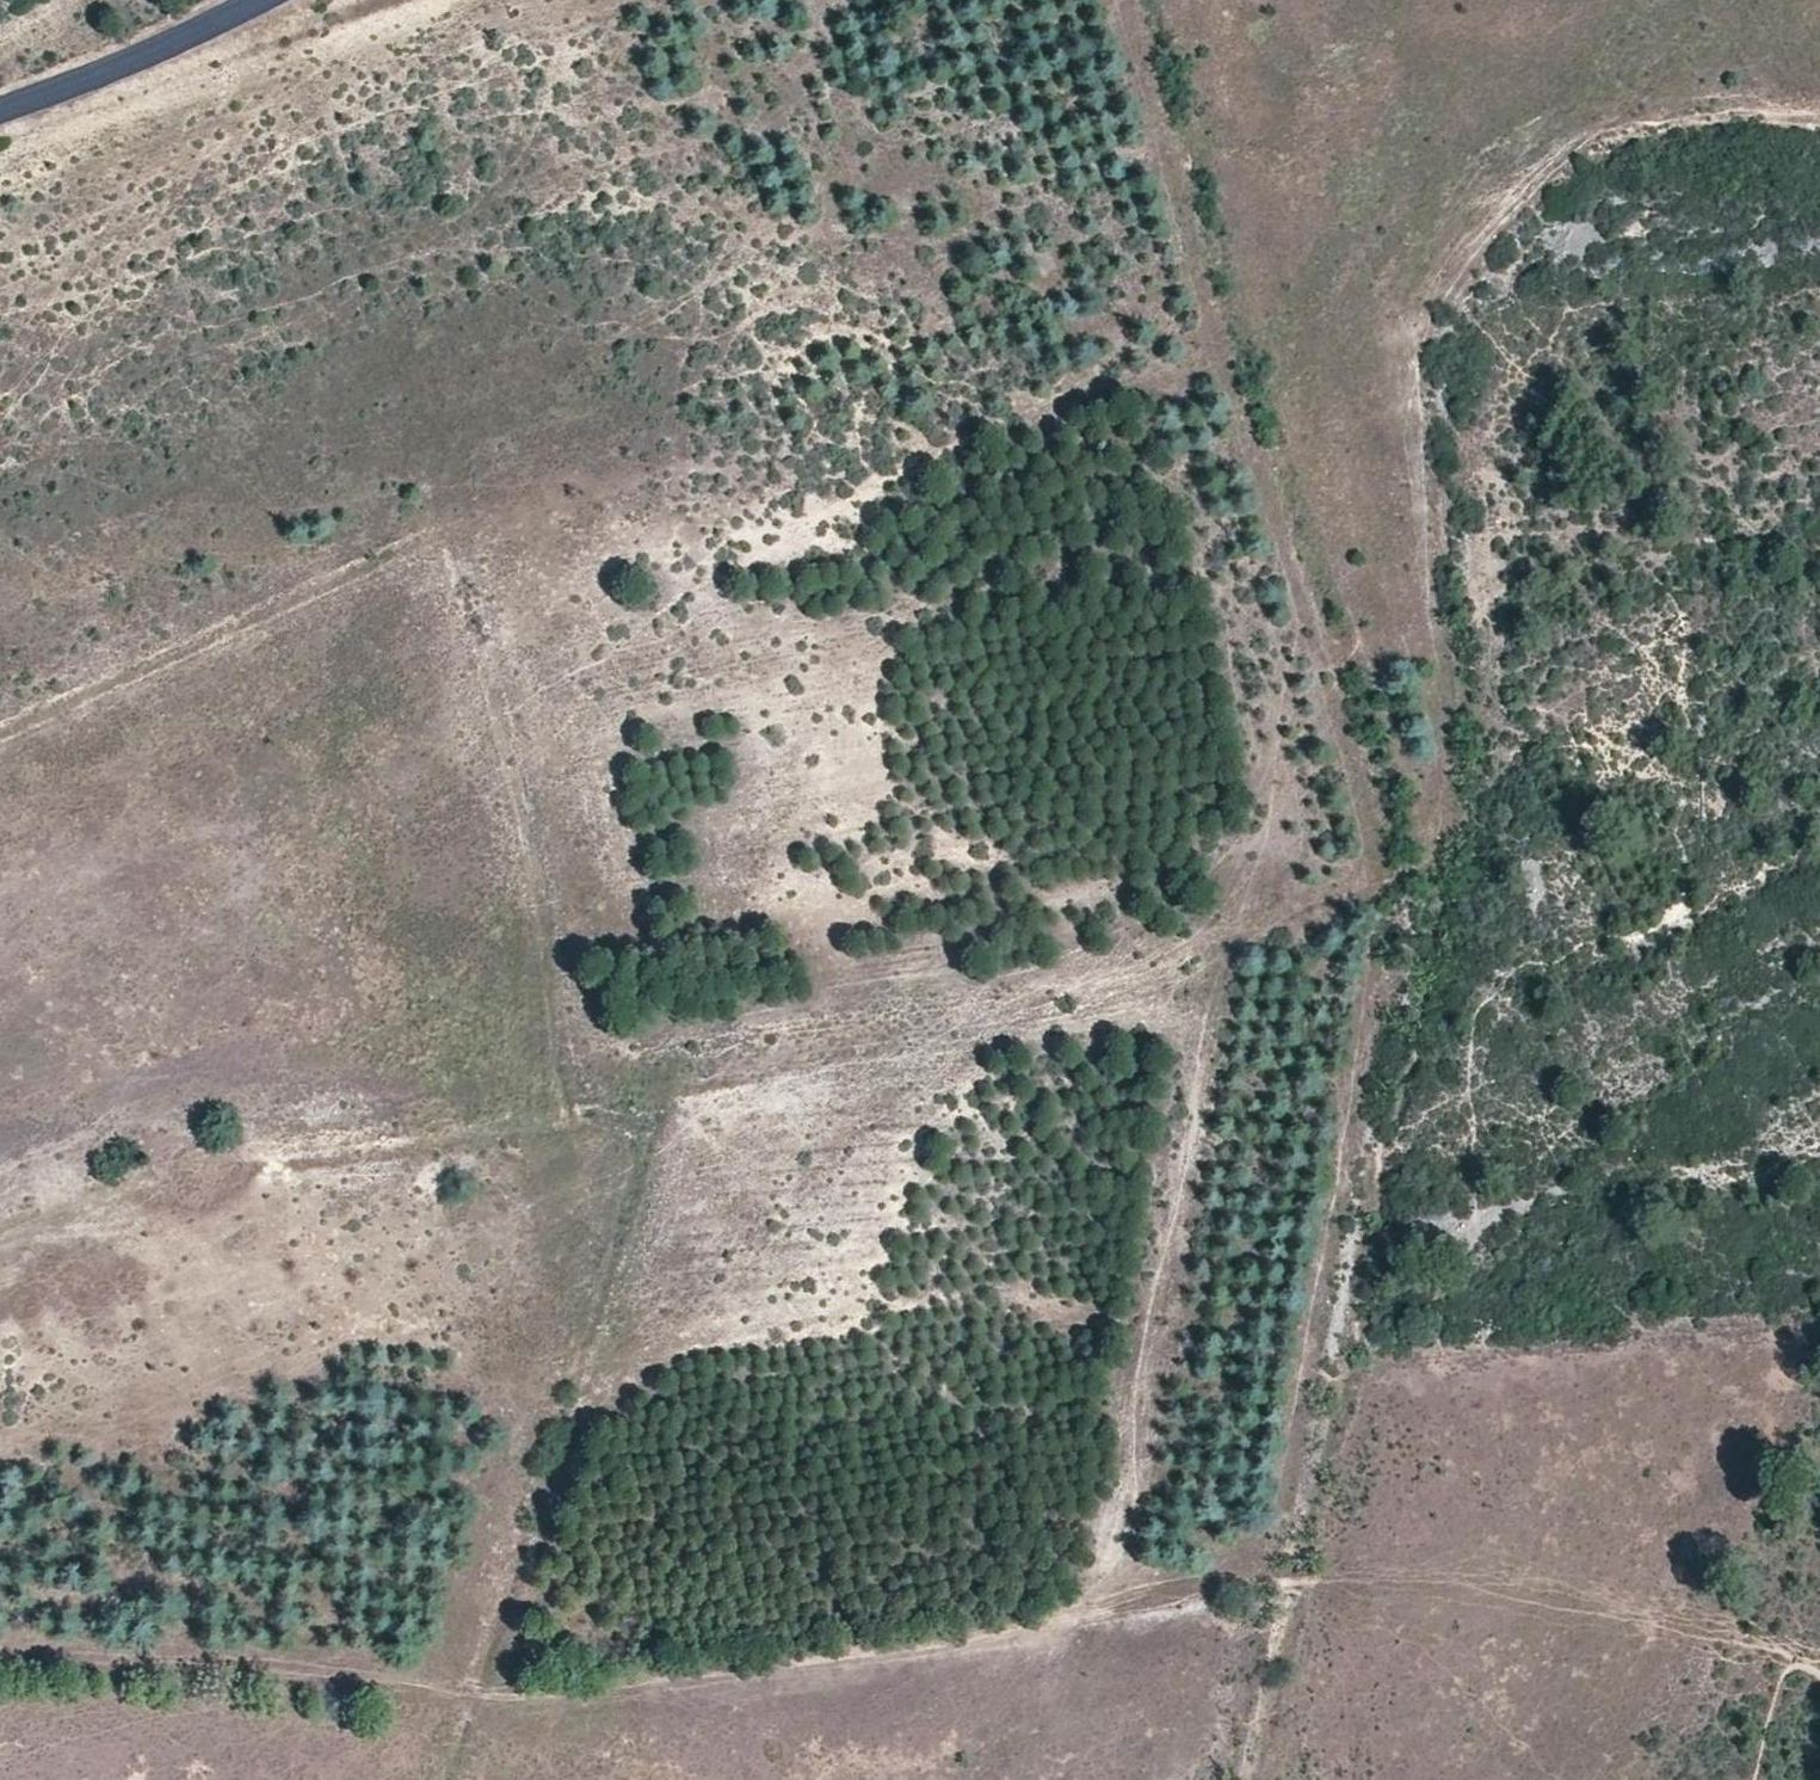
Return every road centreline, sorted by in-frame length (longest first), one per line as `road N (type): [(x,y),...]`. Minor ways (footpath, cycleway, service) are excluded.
road 1 (tertiary): [(252,0),(173,43),(0,106)]

